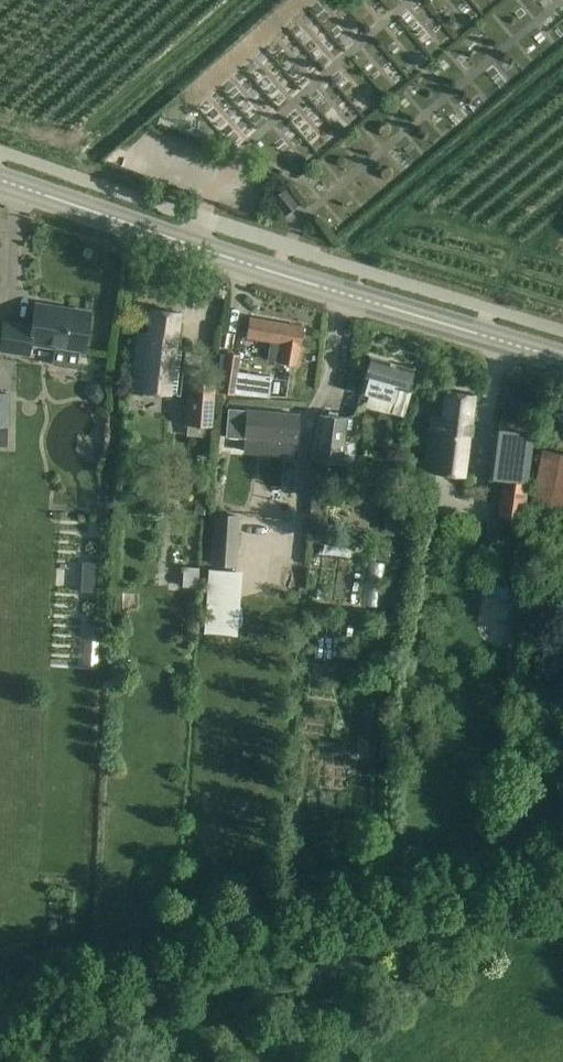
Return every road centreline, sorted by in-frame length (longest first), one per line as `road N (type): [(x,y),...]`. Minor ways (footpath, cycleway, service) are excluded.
road 1 (tertiary): [(562,359),(0,177)]

